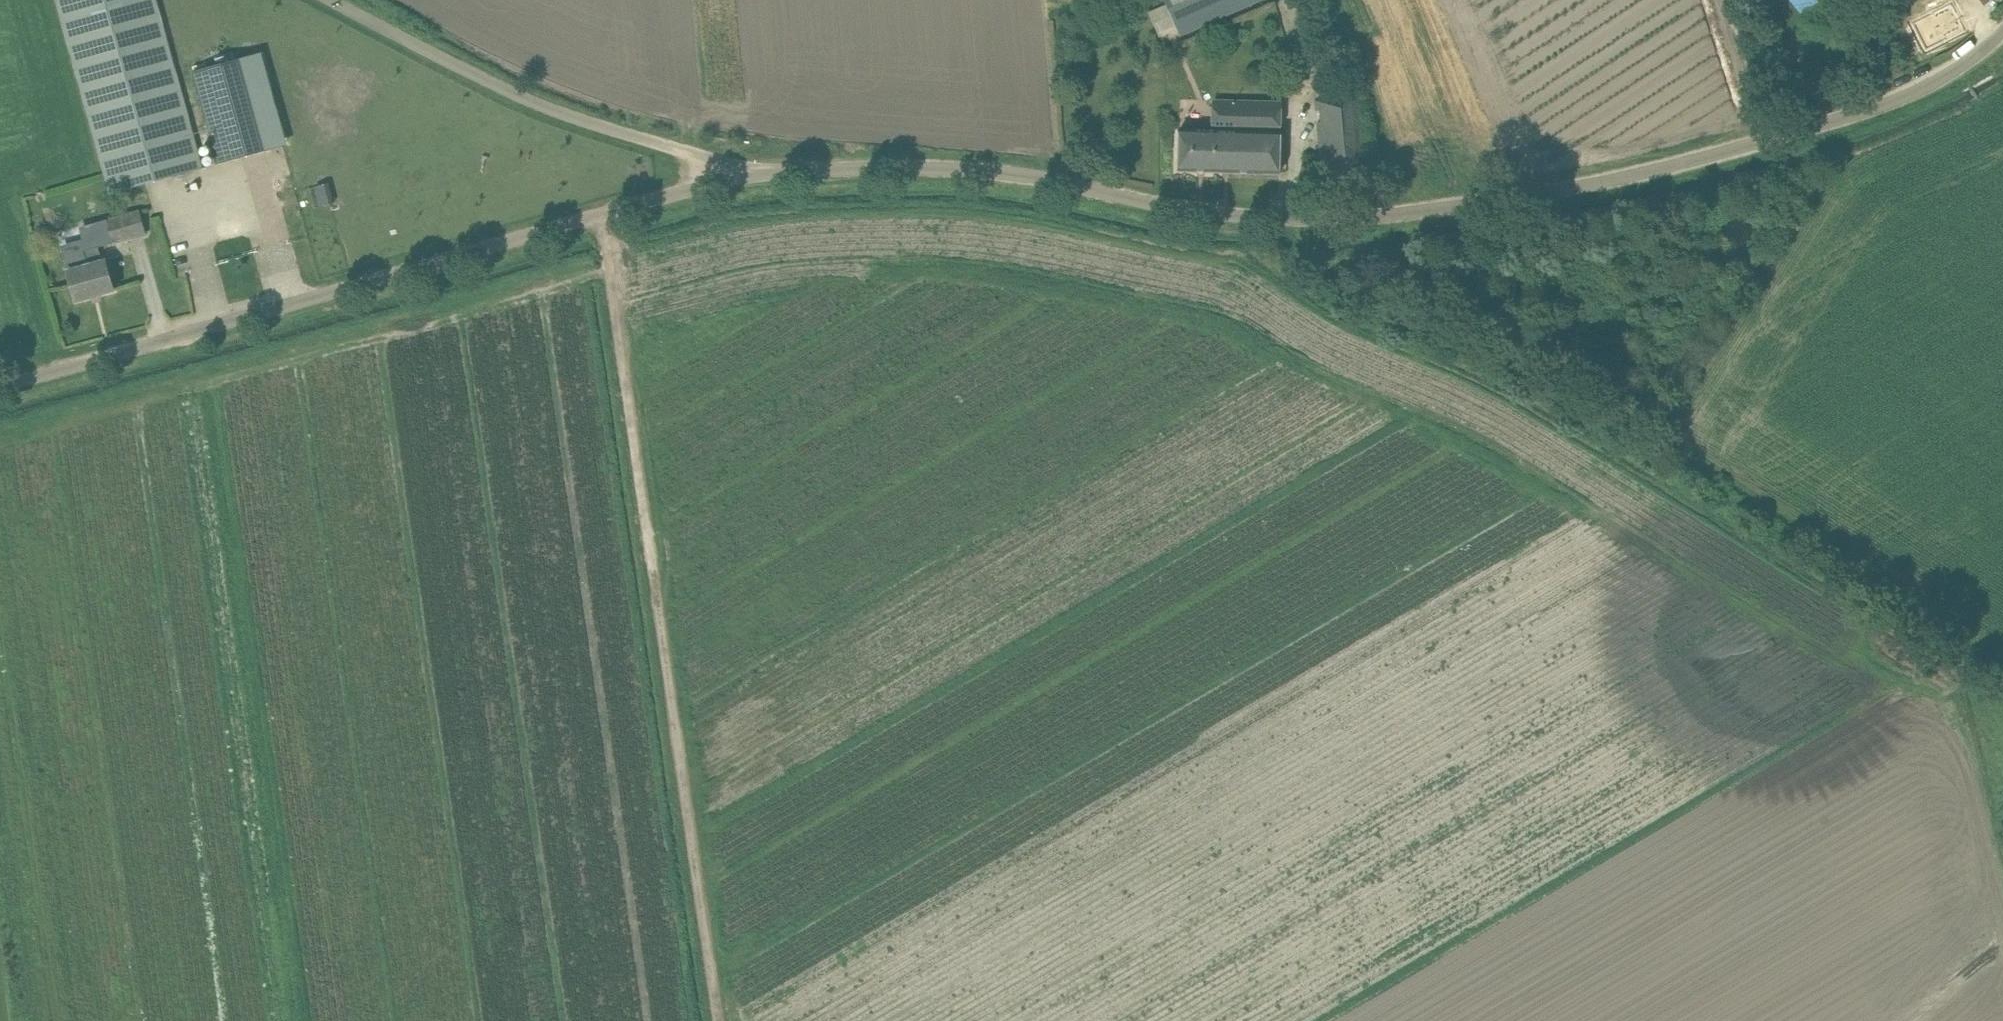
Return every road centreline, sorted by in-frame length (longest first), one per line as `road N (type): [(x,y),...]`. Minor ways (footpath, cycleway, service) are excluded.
road 1 (unclassified): [(730,173),(937,165),(1008,172),(1215,215),(1284,220),(1433,211),(1664,169),(1871,105),(1931,80),(2002,32)]
road 2 (track): [(619,208),(615,259),(716,1020)]
road 3 (unclassified): [(0,388),(383,283),(730,173)]
road 4 (unclassified): [(730,173),(462,68),(341,0)]

